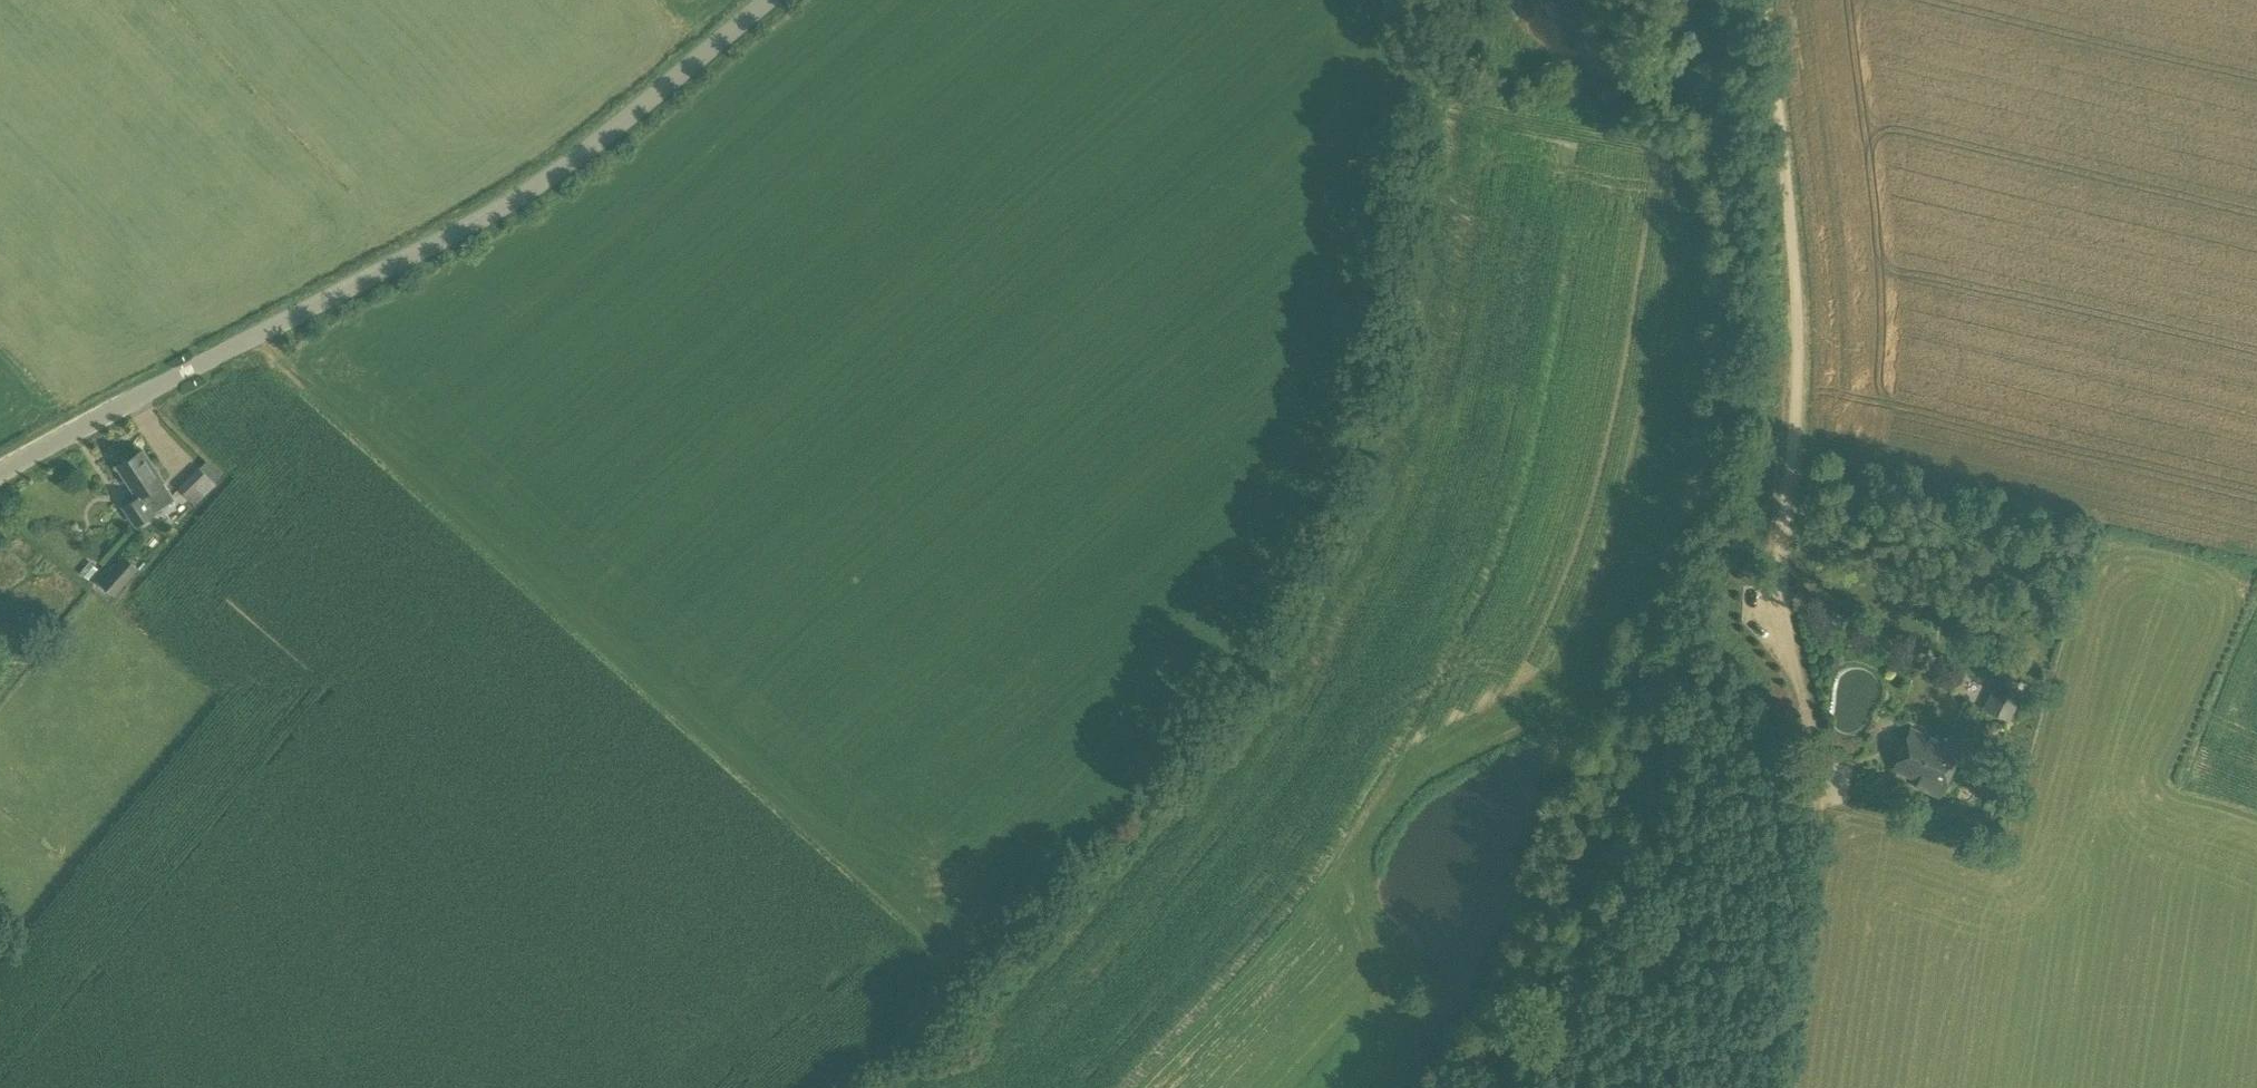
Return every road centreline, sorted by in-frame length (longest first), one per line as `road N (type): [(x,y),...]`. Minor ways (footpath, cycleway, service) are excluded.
road 1 (track): [(1772,1087),(1820,750),(1783,604),(1808,396),(1793,166),(1764,0)]
road 2 (tertiary): [(0,473),(537,196),(603,151),(782,0)]

